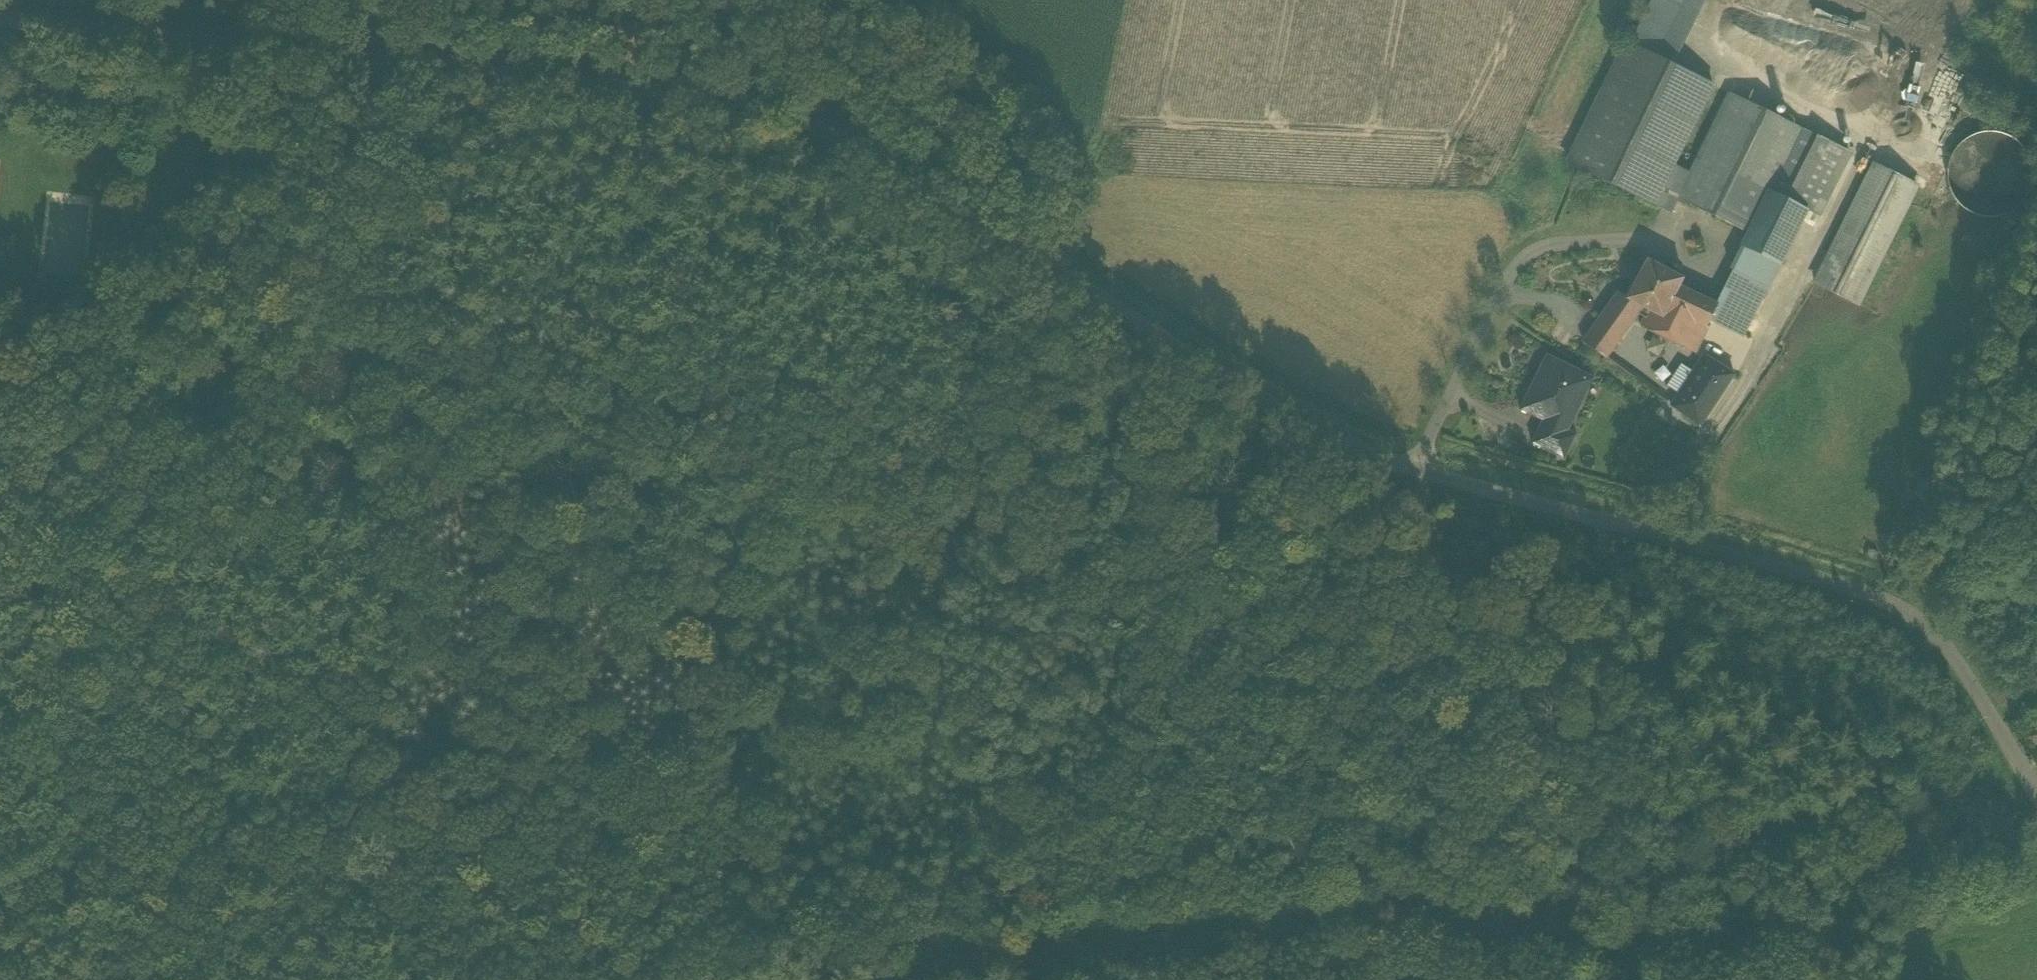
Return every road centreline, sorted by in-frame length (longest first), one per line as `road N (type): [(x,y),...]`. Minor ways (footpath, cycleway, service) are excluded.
road 1 (residential): [(2036,797),(1940,636),(1867,592),(1413,466),(1308,426),(908,170),(827,131),(746,105),(0,23)]
road 2 (track): [(827,979),(929,936),(1395,882),(1624,922),(1980,911),(2036,873)]
road 3 (track): [(351,62),(157,319)]

